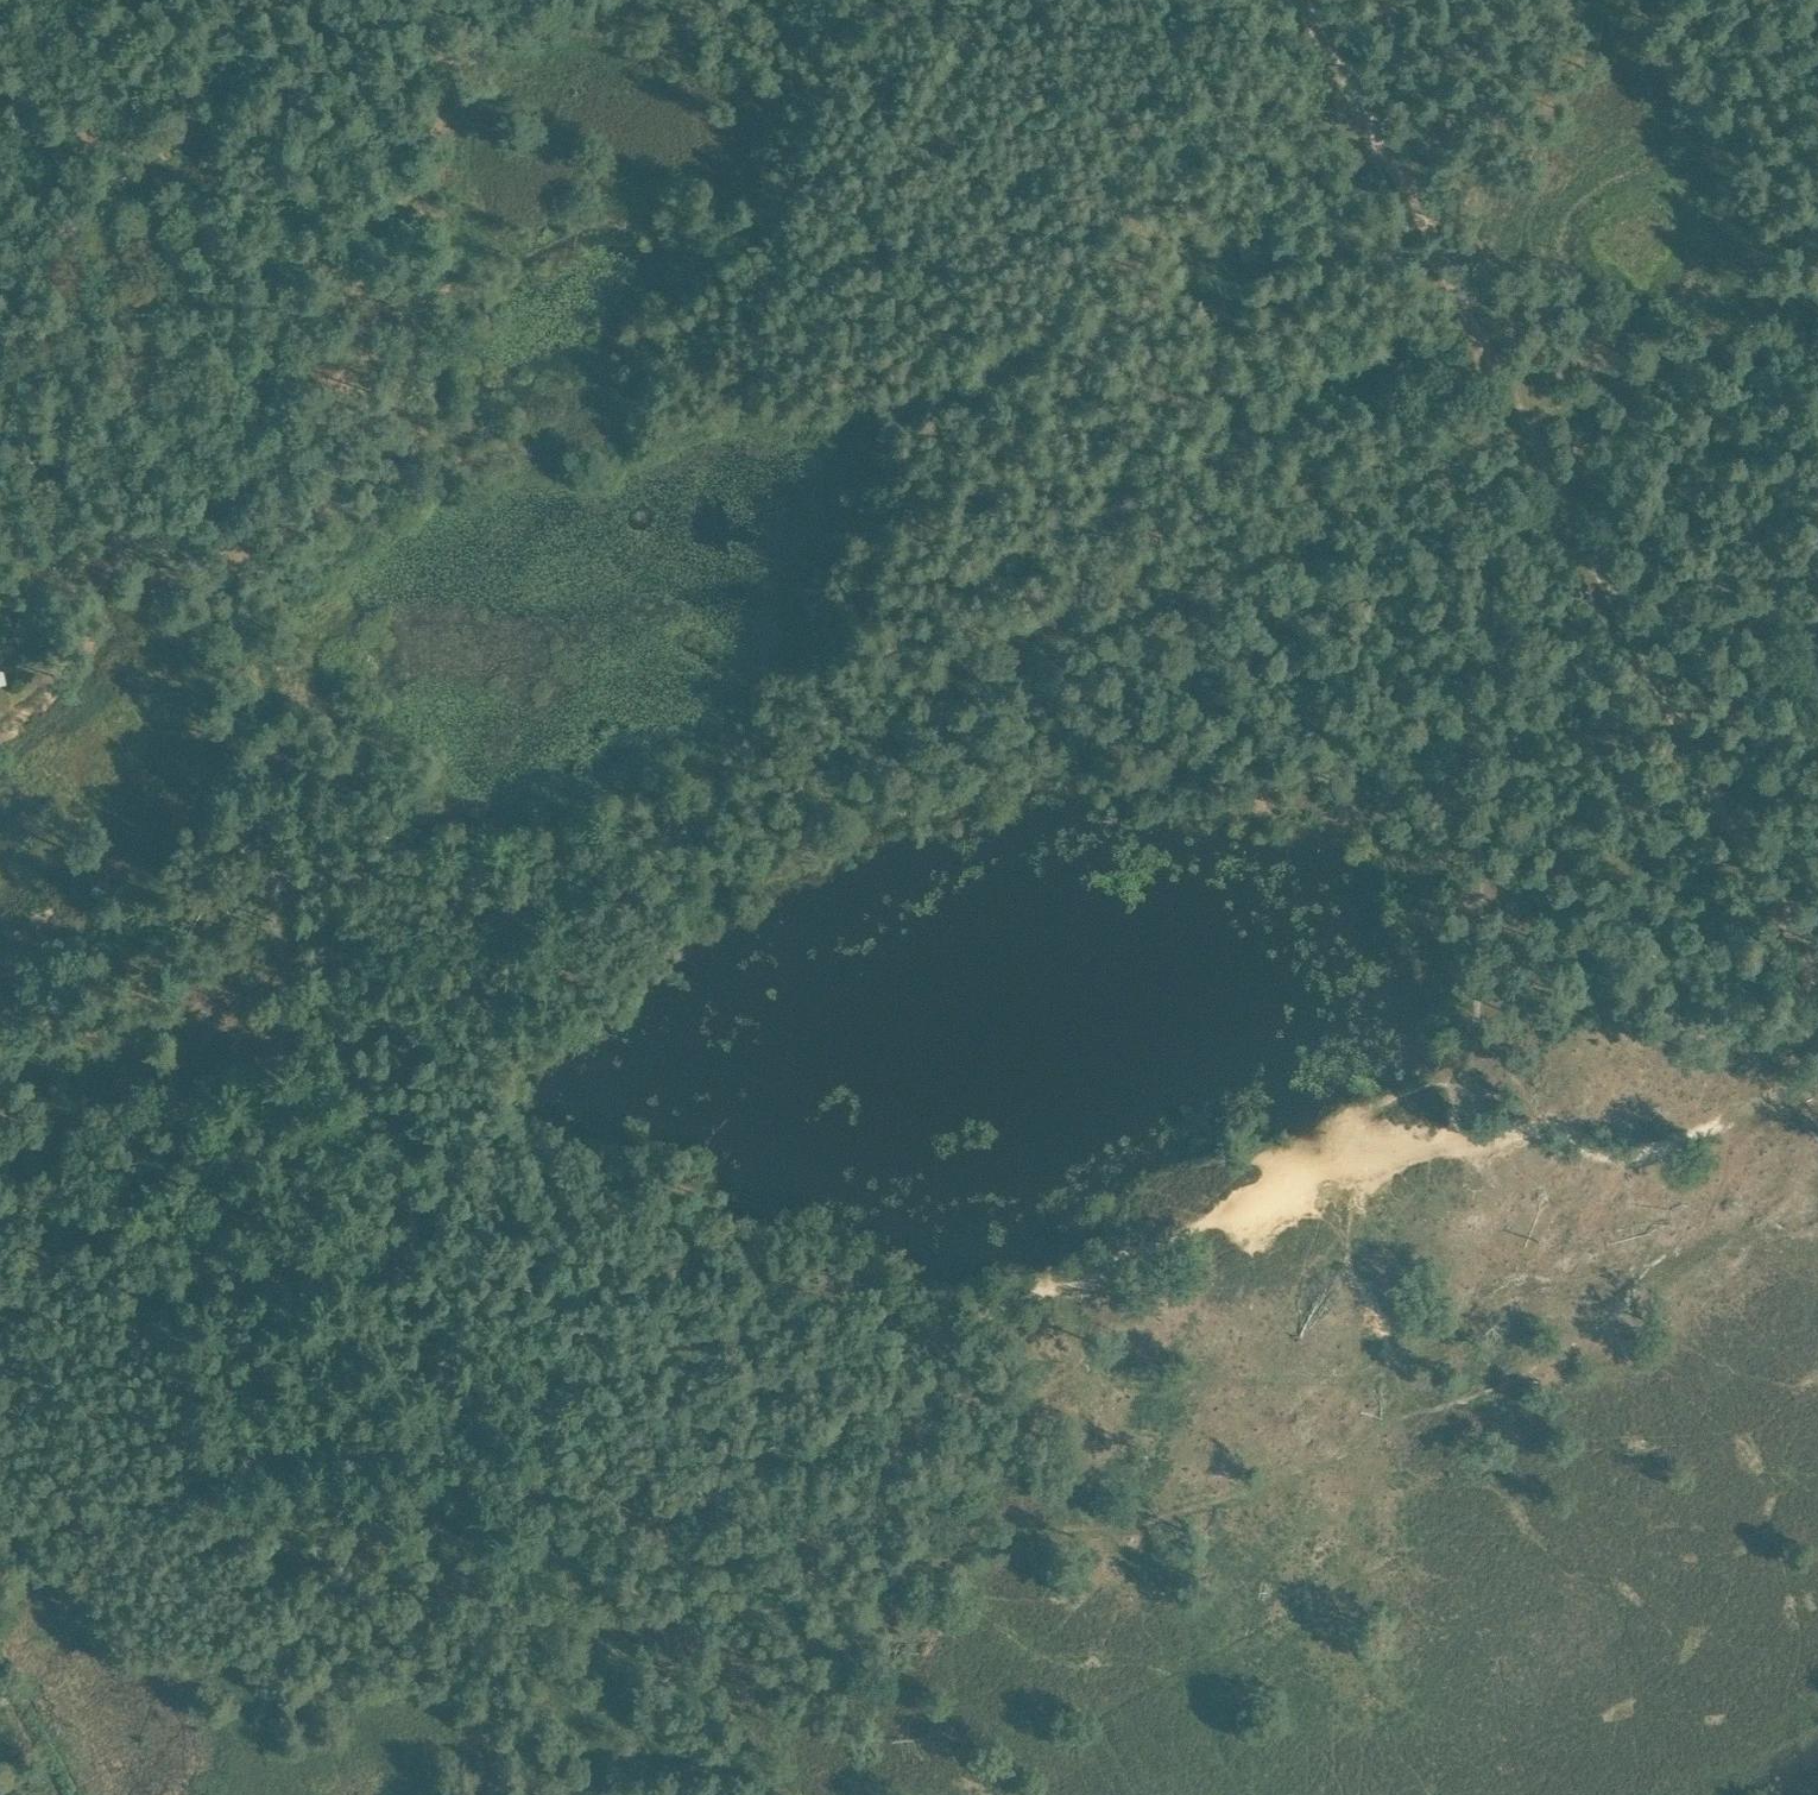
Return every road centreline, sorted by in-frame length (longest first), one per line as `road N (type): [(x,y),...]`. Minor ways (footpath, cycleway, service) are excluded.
road 1 (track): [(1284,0),(1679,729),(1817,1019)]
road 2 (track): [(563,1548),(530,1484),(490,1446),(426,1422),(254,1435),(0,1511)]
road 3 (track): [(563,1548),(677,1794)]

